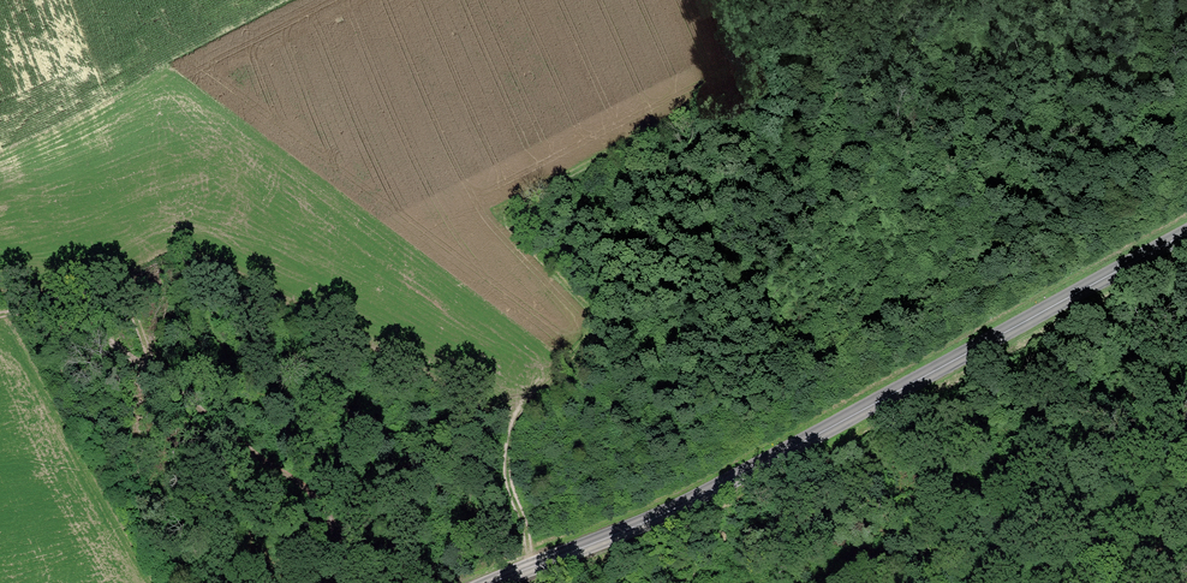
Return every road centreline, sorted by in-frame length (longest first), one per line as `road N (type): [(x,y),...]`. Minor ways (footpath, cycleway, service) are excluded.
road 1 (secondary): [(500,582),(732,477),(1186,233)]
road 2 (track): [(0,313),(34,310),(85,321),(324,508),(343,582)]
road 3 (track): [(528,570),(530,533),(508,481),(516,415),(597,328),(506,222)]
road 4 (track): [(1185,582),(1141,505),(1159,458),(1186,436)]

